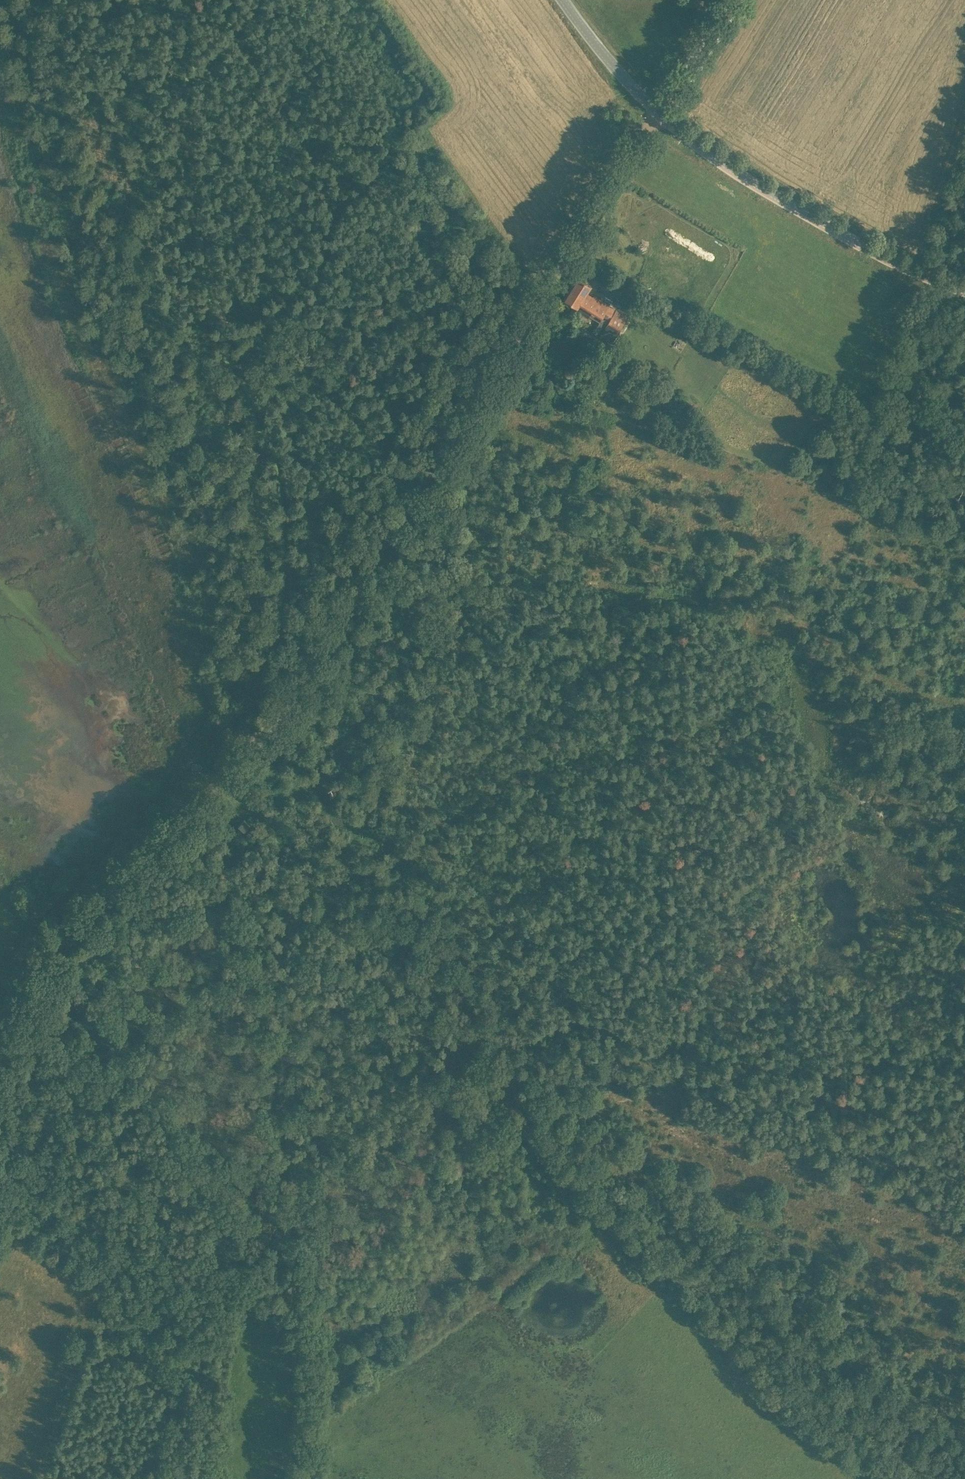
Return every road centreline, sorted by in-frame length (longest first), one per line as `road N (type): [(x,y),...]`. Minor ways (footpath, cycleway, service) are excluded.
road 1 (track): [(270,731),(225,647),(69,279),(0,37)]
road 2 (tertiary): [(964,286),(801,209),(657,110)]
road 3 (tertiary): [(657,110),(563,0)]
road 4 (tertiary): [(657,110),(726,0)]

